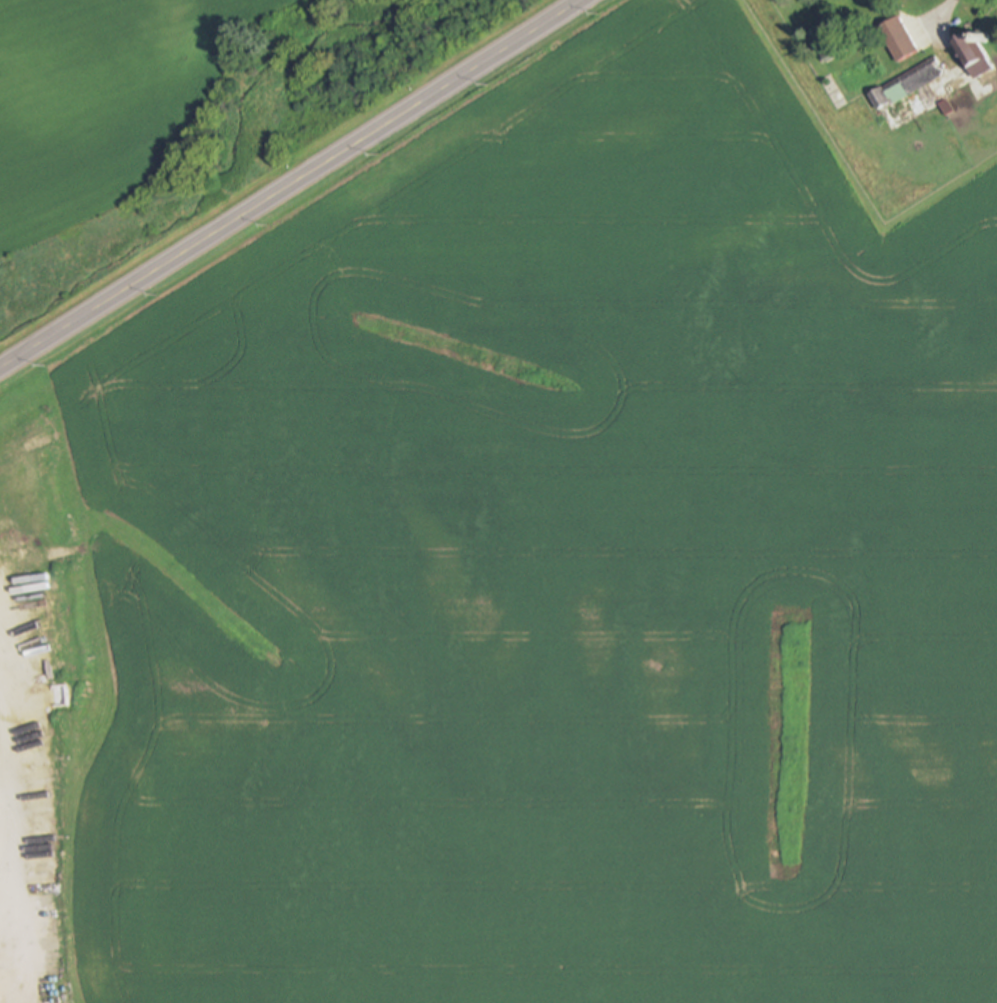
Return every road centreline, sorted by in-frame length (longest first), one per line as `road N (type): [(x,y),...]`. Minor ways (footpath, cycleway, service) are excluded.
road 1 (secondary): [(0,371),(581,0)]

